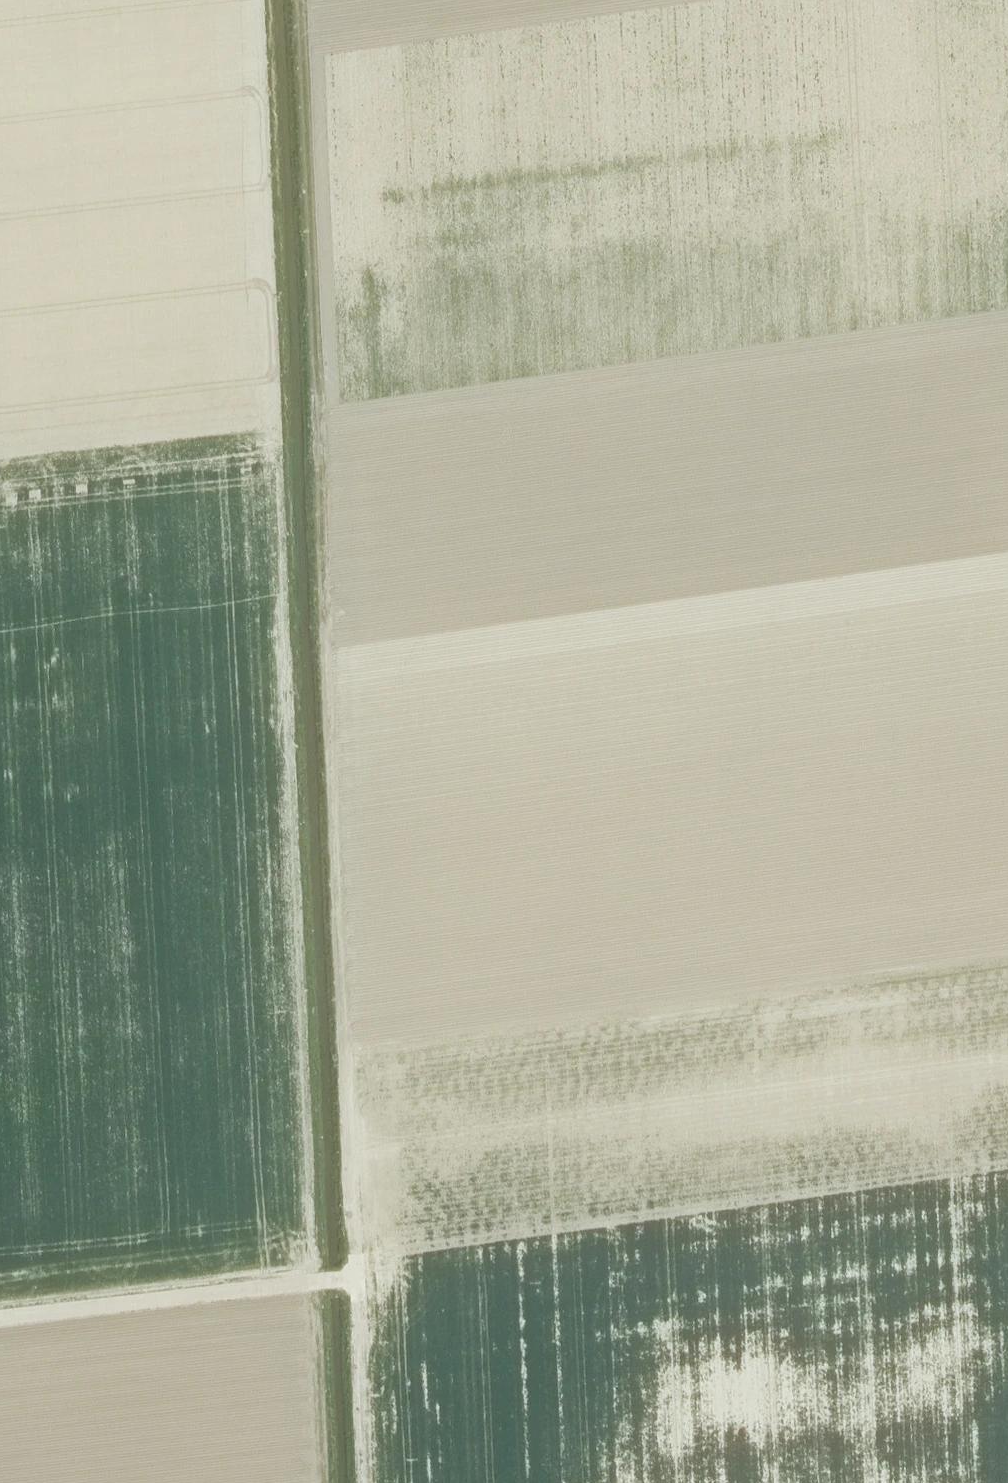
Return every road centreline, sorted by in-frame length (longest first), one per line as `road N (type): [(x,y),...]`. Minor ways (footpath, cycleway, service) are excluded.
road 1 (track): [(0,1318),(351,1279)]

